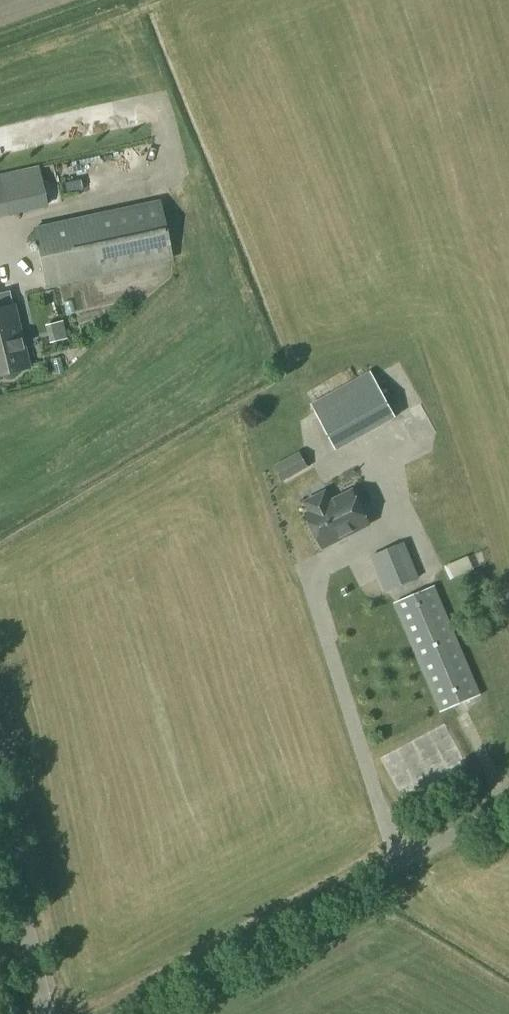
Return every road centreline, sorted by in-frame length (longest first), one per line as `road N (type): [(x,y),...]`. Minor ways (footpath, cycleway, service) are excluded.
road 1 (unclassified): [(107,1013),(508,800)]
road 2 (unclassified): [(62,1013),(0,731)]

